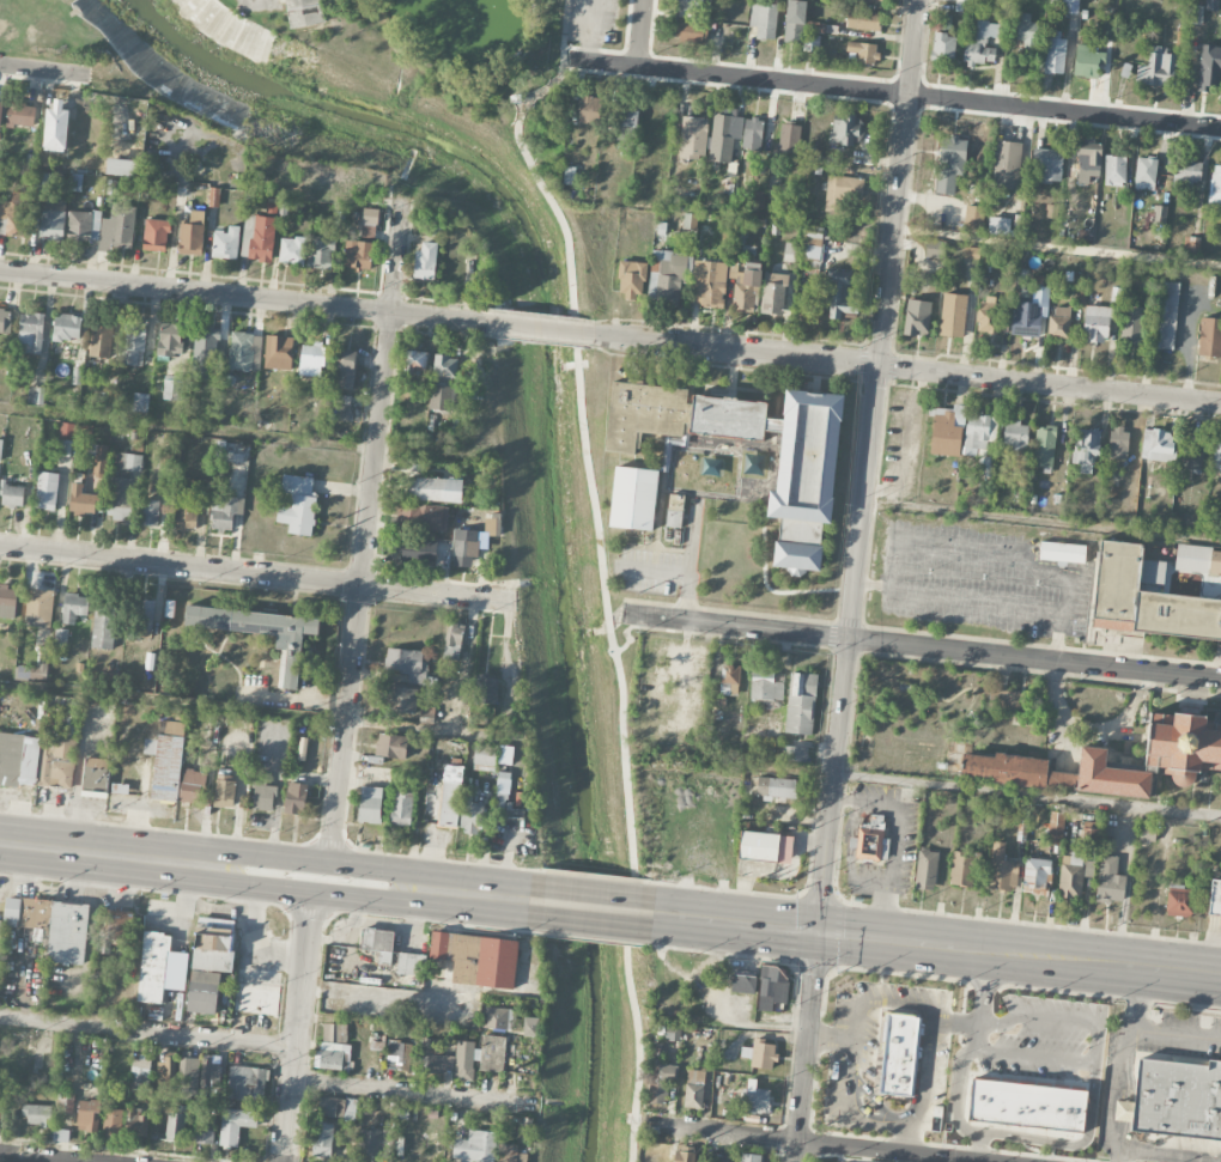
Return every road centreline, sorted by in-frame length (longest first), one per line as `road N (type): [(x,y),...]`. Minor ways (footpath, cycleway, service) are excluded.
road 1 (residential): [(326,859),(406,189)]
road 2 (residential): [(1220,128),(569,59)]
road 3 (residential): [(849,638),(921,0)]
road 4 (residential): [(1220,402),(593,335)]
road 5 (primary): [(655,917),(1220,975)]
road 6 (residential): [(795,1161),(849,638)]
road 7 (residential): [(512,603),(0,547)]
road 8 (residential): [(494,324),(0,271)]
road 9 (residential): [(849,638),(1220,678)]
road 10 (residential): [(988,1161),(650,1124)]
road 11 (residential): [(298,1048),(0,1018)]
road 12 (residential): [(287,1161),(316,896)]
road 13 (residential): [(534,1105),(296,1081)]
road 14 (primary): [(437,893),(401,869),(326,859),(248,852),(217,870)]
road 15 (primary): [(217,870),(238,887),(316,896),(391,904),(437,893)]
road 16 (residential): [(849,638),(626,614)]
road 17 (primary): [(0,846),(217,870)]
road 18 (primary): [(529,904),(655,917)]

